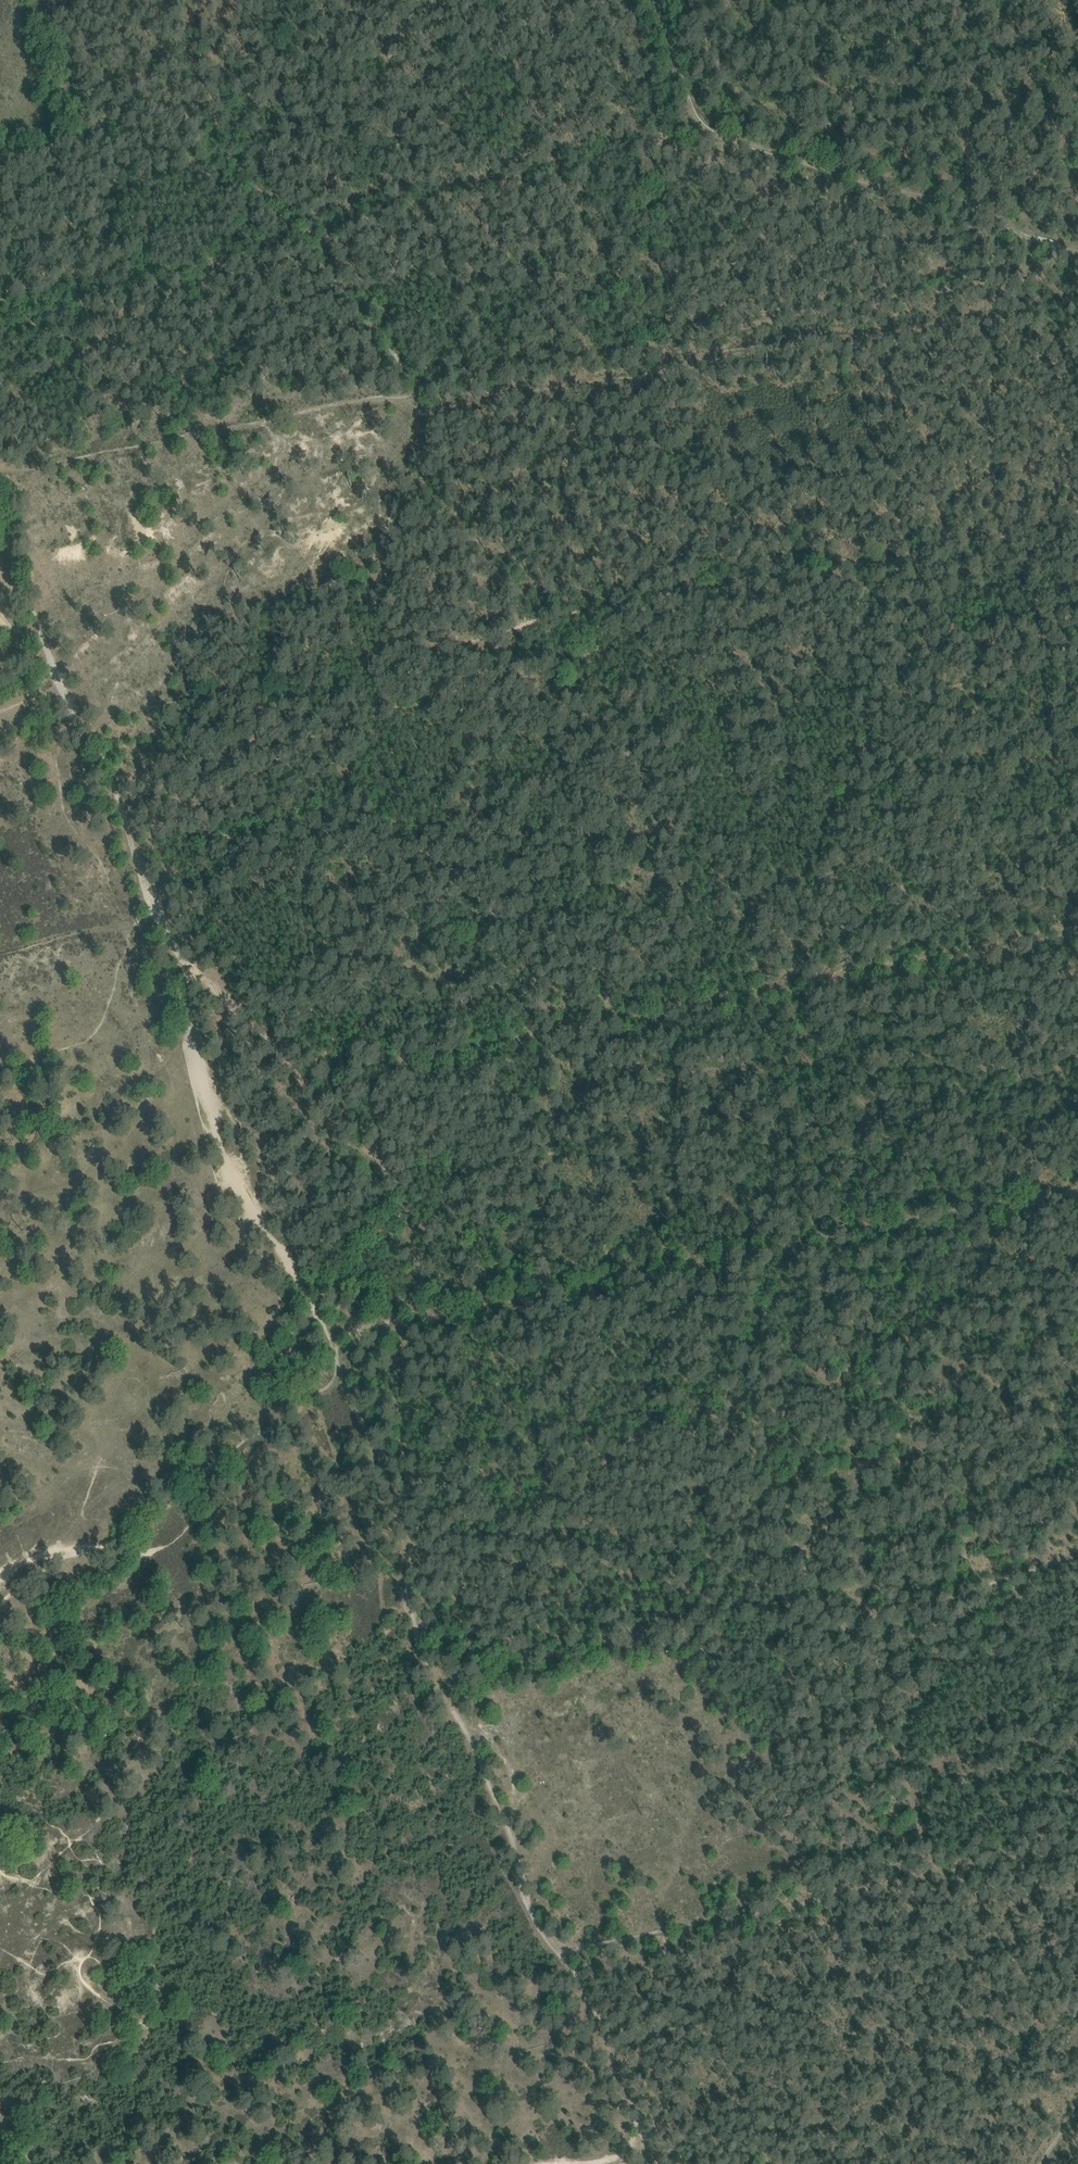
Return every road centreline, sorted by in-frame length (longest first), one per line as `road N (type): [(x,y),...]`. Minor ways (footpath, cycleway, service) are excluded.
road 1 (track): [(566,1946),(530,1897),(480,1766),(421,1655),(404,1530),(339,1369)]
road 2 (track): [(194,1017),(189,969),(122,829),(99,748),(14,570),(0,516)]
road 3 (track): [(653,0),(695,118),(1077,251)]
road 4 (track): [(320,1324),(231,1174),(194,1017)]
road 5 (track): [(566,1946),(644,2137)]

